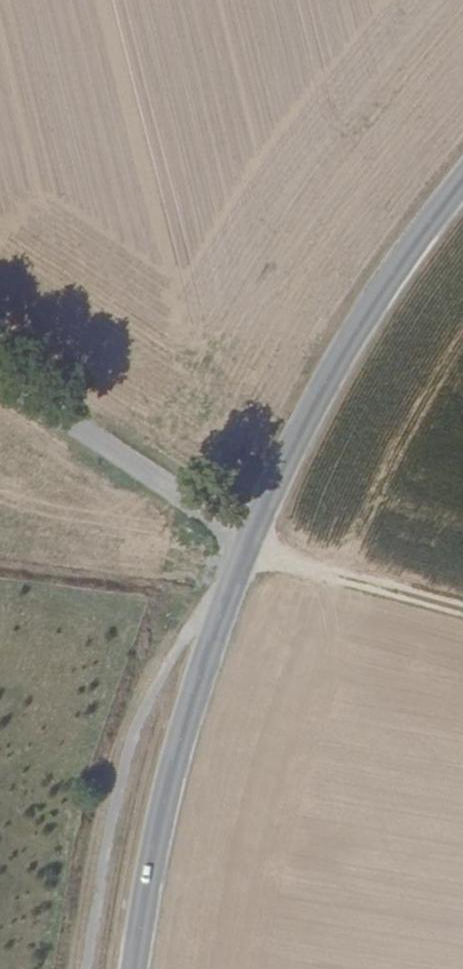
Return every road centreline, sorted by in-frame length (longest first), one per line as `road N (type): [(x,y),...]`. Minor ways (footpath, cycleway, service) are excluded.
road 1 (tertiary): [(462,191),(322,393),(248,547),(168,800),(141,968)]
road 2 (track): [(0,387),(248,547)]
road 3 (track): [(462,622),(248,547)]

